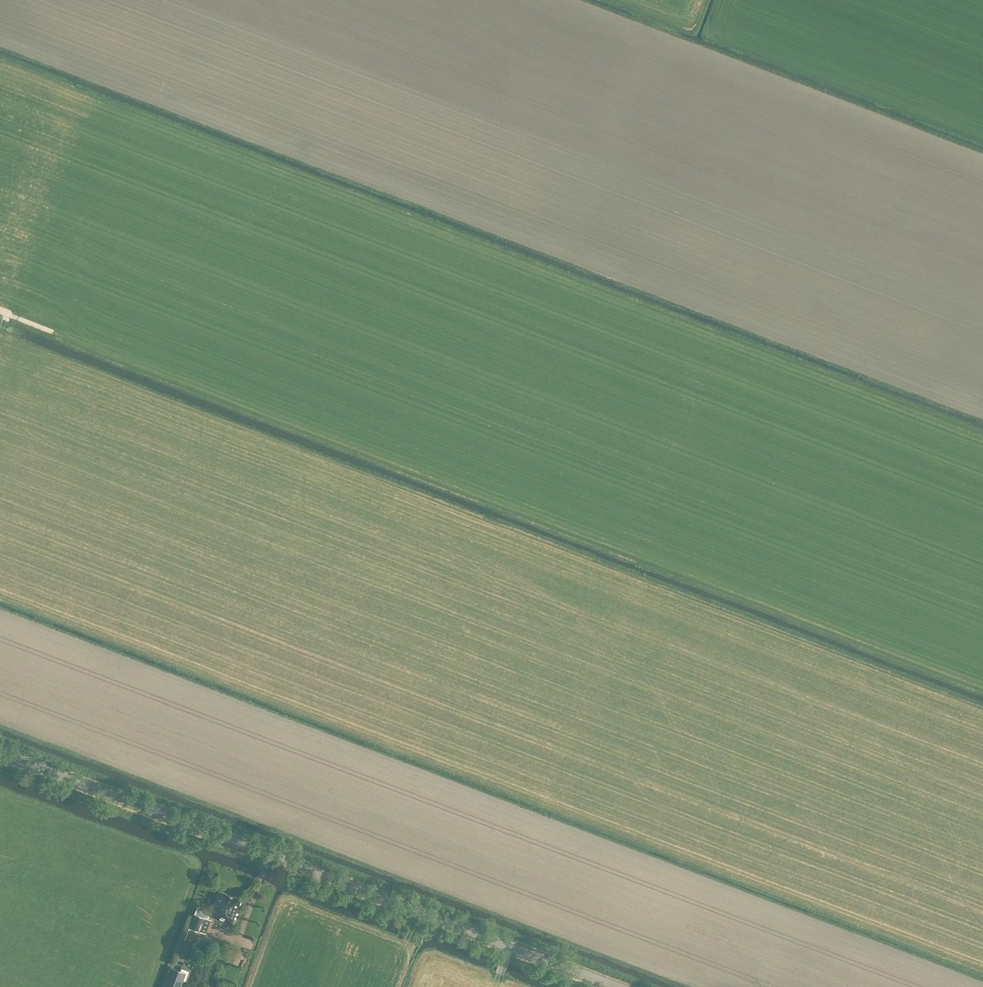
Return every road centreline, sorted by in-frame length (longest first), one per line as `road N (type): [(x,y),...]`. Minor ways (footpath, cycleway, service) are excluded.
road 1 (track): [(7,315),(982,682)]
road 2 (tertiary): [(615,986),(0,753)]

